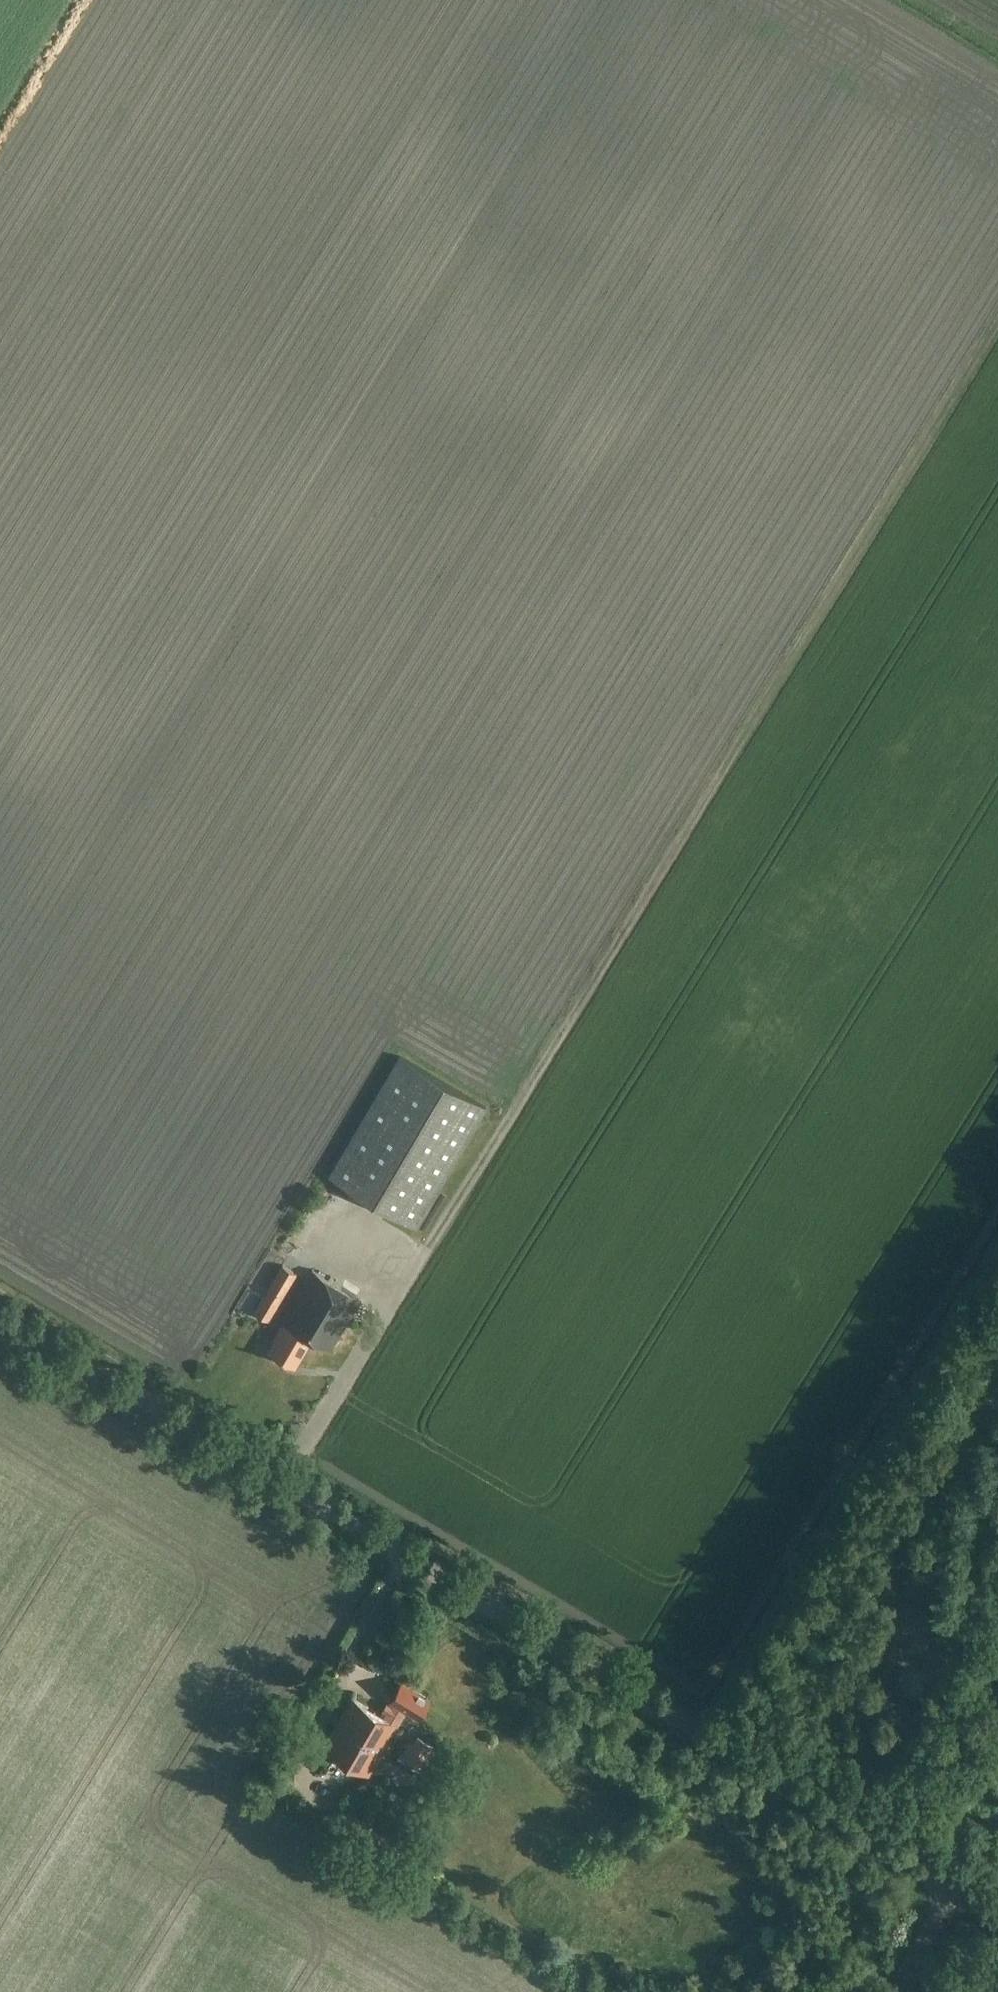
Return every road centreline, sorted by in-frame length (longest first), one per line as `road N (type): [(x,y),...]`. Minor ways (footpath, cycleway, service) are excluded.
road 1 (tertiary): [(962,1879),(0,1312)]
road 2 (unclassified): [(895,1991),(962,1879)]

